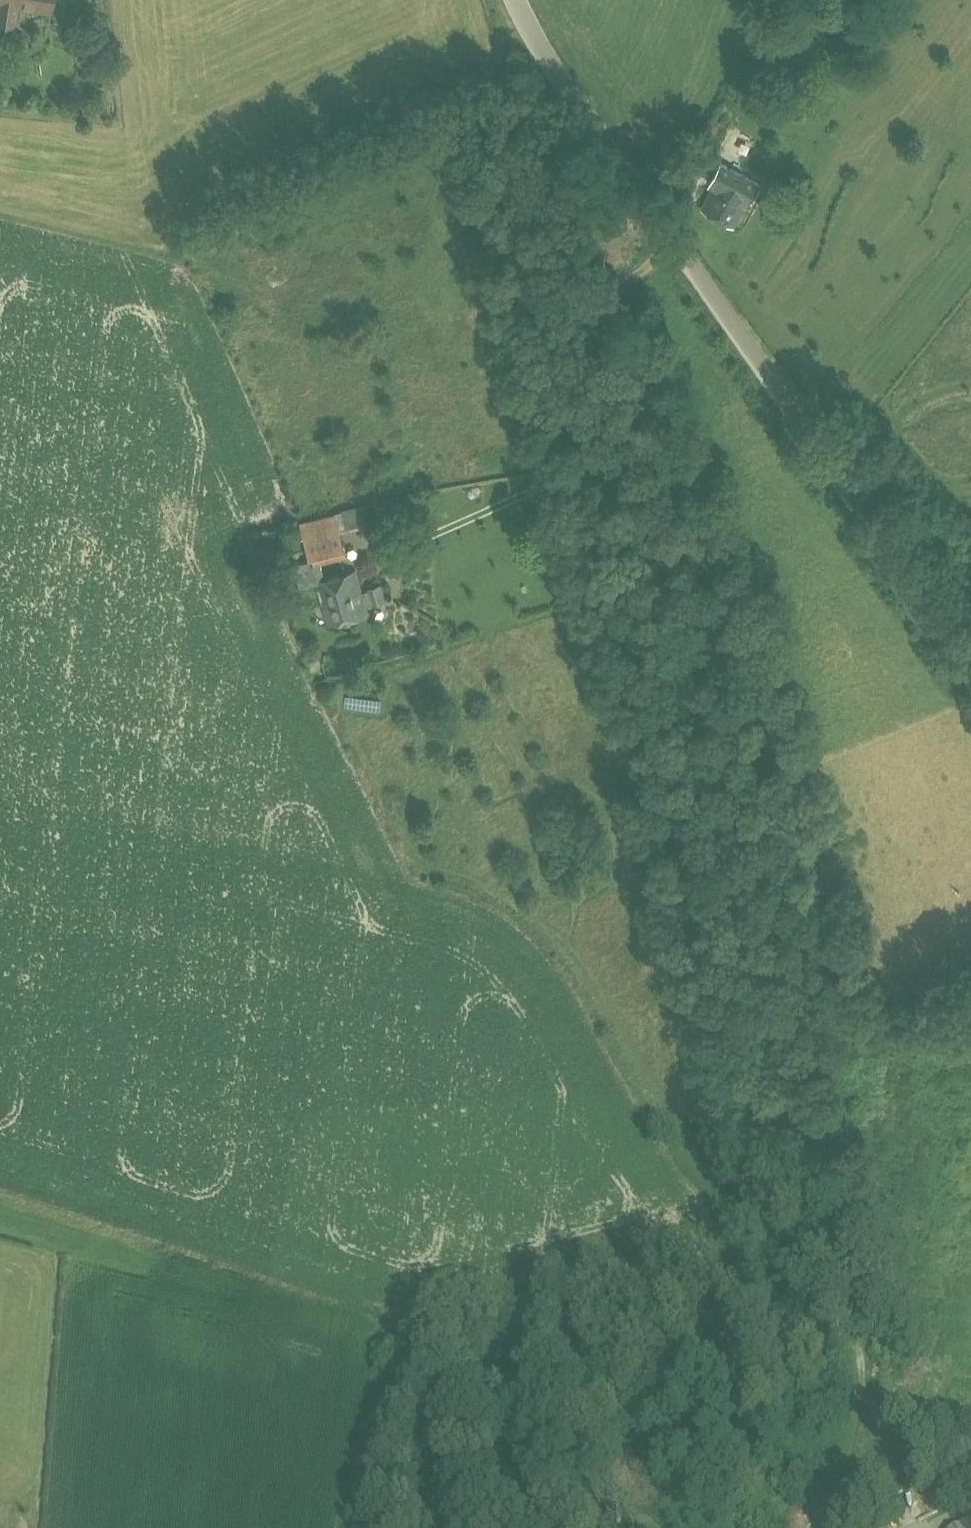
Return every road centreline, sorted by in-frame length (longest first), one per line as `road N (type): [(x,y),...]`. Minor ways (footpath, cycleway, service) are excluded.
road 1 (track): [(647,490),(860,1274),(859,1385),(951,1454)]
road 2 (unclassified): [(970,673),(573,95),(516,0)]
road 3 (track): [(396,544),(555,479),(607,443),(621,421)]
road 4 (track): [(621,421),(602,341),(604,307),(643,266),(682,244)]
road 5 (track): [(859,1385),(786,1527)]

